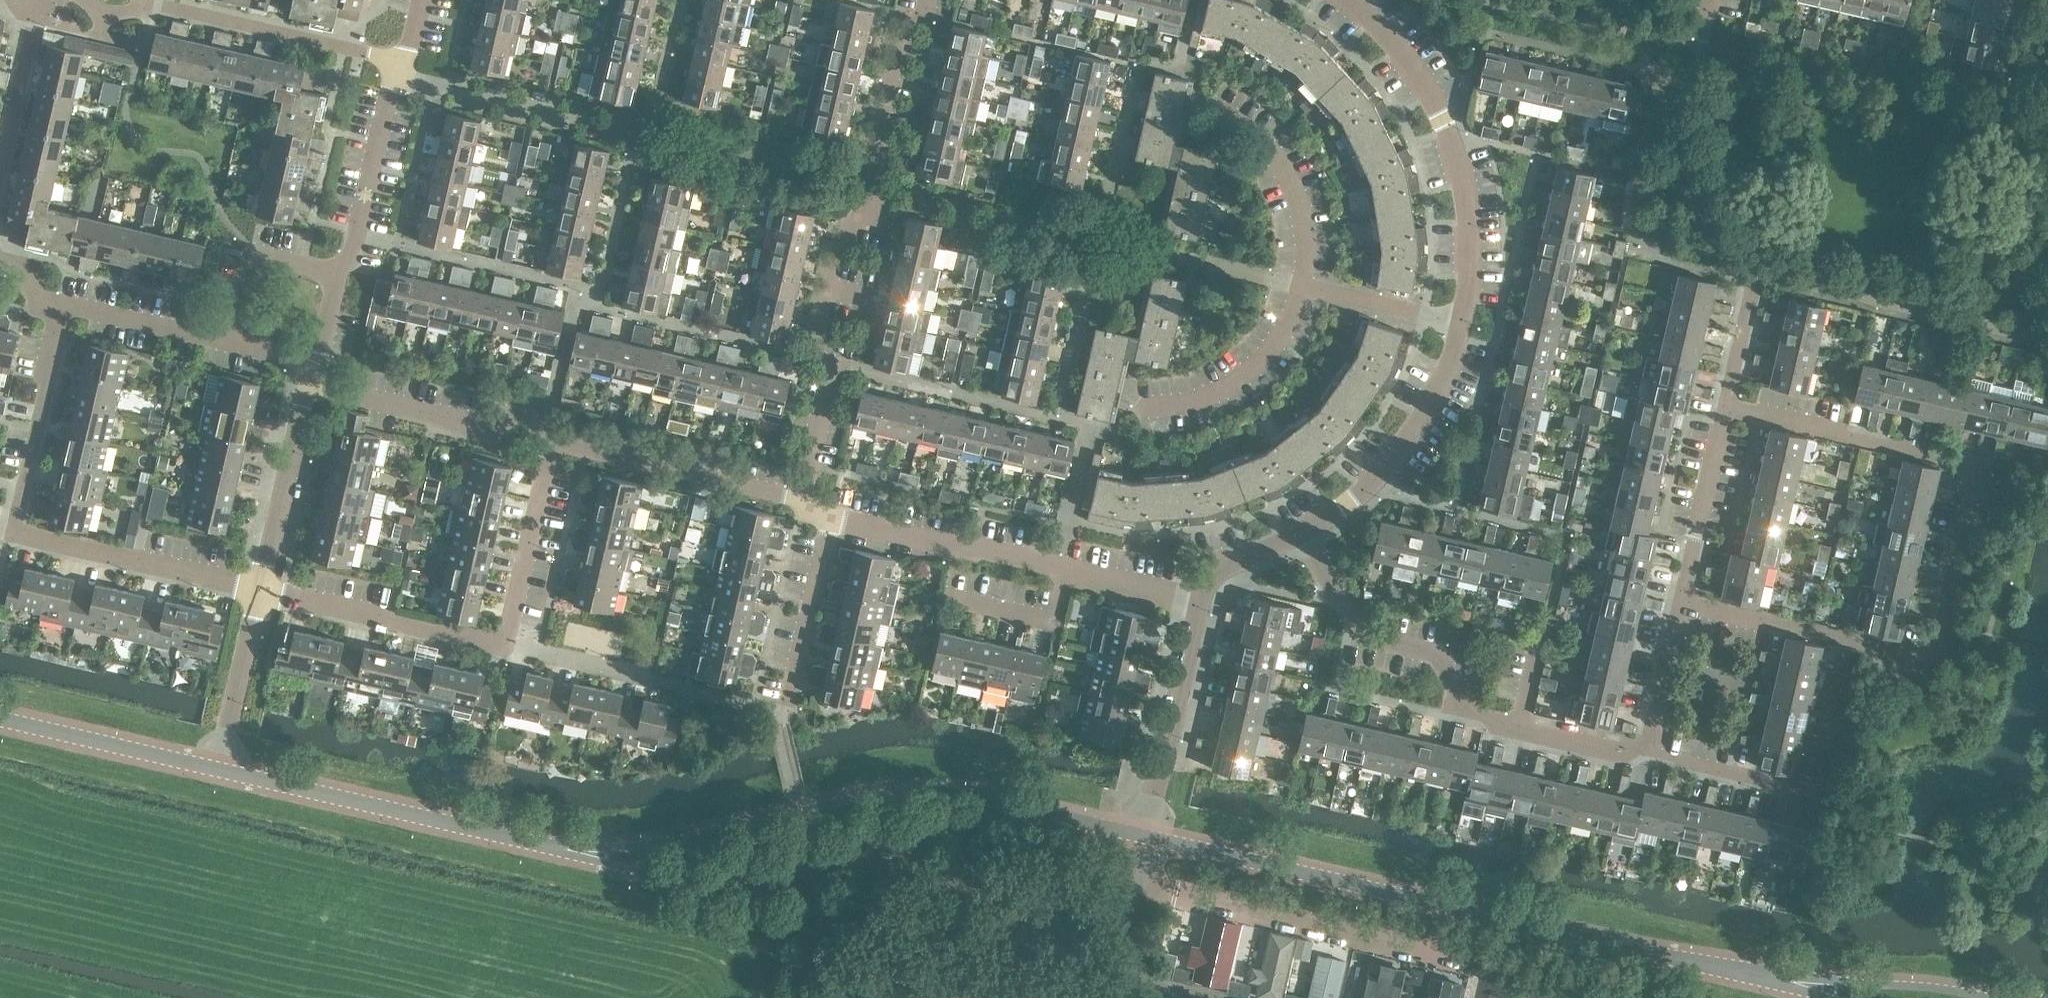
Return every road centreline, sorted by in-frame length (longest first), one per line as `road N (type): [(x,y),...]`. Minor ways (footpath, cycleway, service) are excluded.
road 1 (residential): [(1683,603),(1932,661),(1940,627),(1975,465),(1728,408)]
road 2 (unclassified): [(1139,831),(937,783),(877,787),(619,843),(525,843)]
road 3 (unclassified): [(1699,963),(1139,831)]
road 4 (residential): [(803,495),(927,0)]
road 5 (residential): [(264,589),(15,535),(65,305)]
road 6 (residential): [(830,521),(788,701),(778,711),(505,645)]
road 7 (residential): [(1649,750),(1618,752),(1470,714),(1440,656),(1366,638),(1300,533)]
road 8 (unclassified): [(525,843),(641,873),(725,879),(876,844)]
road 9 (residential): [(1463,324),(1469,216),(1450,144),(1394,35),(1356,0)]
road 10 (residential): [(1462,967),(1132,878)]
road 11 (residential): [(403,63),(156,7),(95,16),(80,0)]
road 12 (unclassified): [(525,843),(223,773)]
road 13 (unclassified): [(1995,997),(1699,963)]
road 14 (residential): [(1300,533),(1372,485),(1414,445),(1463,324)]
road 15 (unclassified): [(876,844),(1035,822),(1139,831)]
road 16 (residential): [(803,495),(552,441)]
road 17 (unclassified): [(876,844),(895,865),(1086,918),(1110,906)]
road 18 (residential): [(552,441),(307,380)]
road 19 (residential): [(505,645),(264,589)]
road 20 (residential): [(1070,569),(830,521)]
road 21 (residential): [(1139,831),(1200,600)]
road 22 (unclassified): [(223,773),(0,721)]
road 23 (residential): [(1140,407),(1176,405),(1234,384),(1287,325),(1304,281)]
road 24 (residential): [(336,273),(350,254),(403,63)]
road 25 (residential): [(1304,281),(1301,217),(1286,166),(1218,94)]
road 26 (residential): [(264,589),(307,380)]
road 27 (residential): [(552,441),(505,645)]
road 28 (residential): [(1683,603),(1728,408)]
road 29 (residential): [(223,773),(264,589)]
road 30 (residential): [(1830,793),(1649,750)]
road 31 (residential): [(0,169),(38,0)]
road 32 (residential): [(234,342),(65,305)]
road 33 (residential): [(1070,569),(1058,621),(945,596)]
road 34 (residential): [(1463,324),(1304,281)]
road 35 (residential): [(1211,997),(1149,982),(1120,946),(1110,906)]
road 36 (residential): [(1649,750),(1683,603)]
road 37 (residential): [(1728,408),(1753,276)]
road 38 (residential): [(1200,600),(1070,569)]
road 39 (residential): [(1200,600),(1226,565),(1300,533)]

